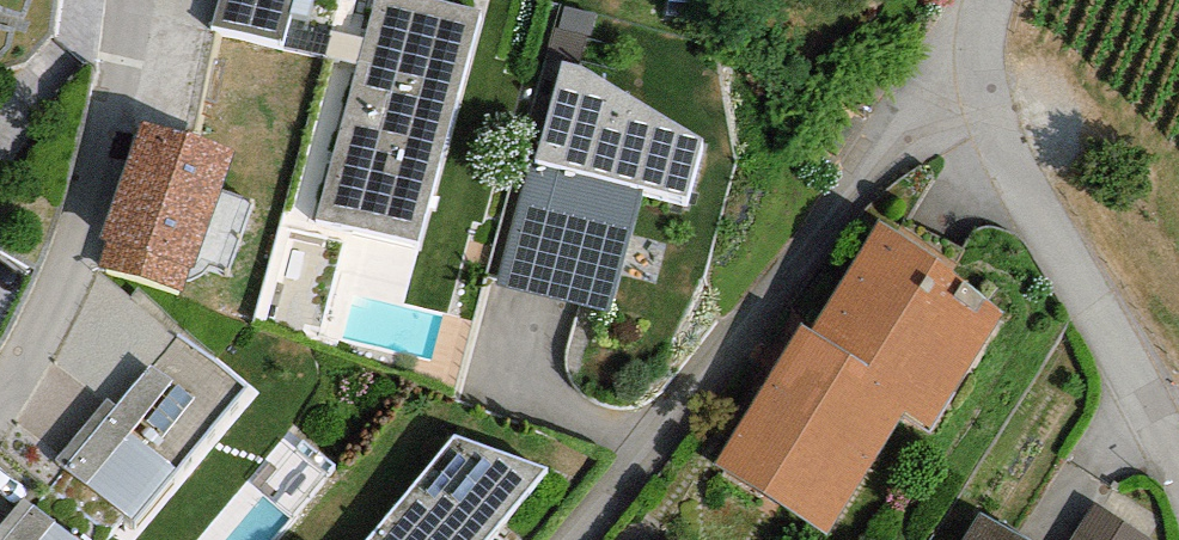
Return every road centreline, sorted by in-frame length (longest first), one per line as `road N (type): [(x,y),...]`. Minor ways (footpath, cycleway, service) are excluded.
road 1 (residential): [(975,0),(556,539)]
road 2 (residential): [(1178,443),(1040,215),(987,0)]
road 3 (residential): [(84,0),(31,362),(0,401)]

